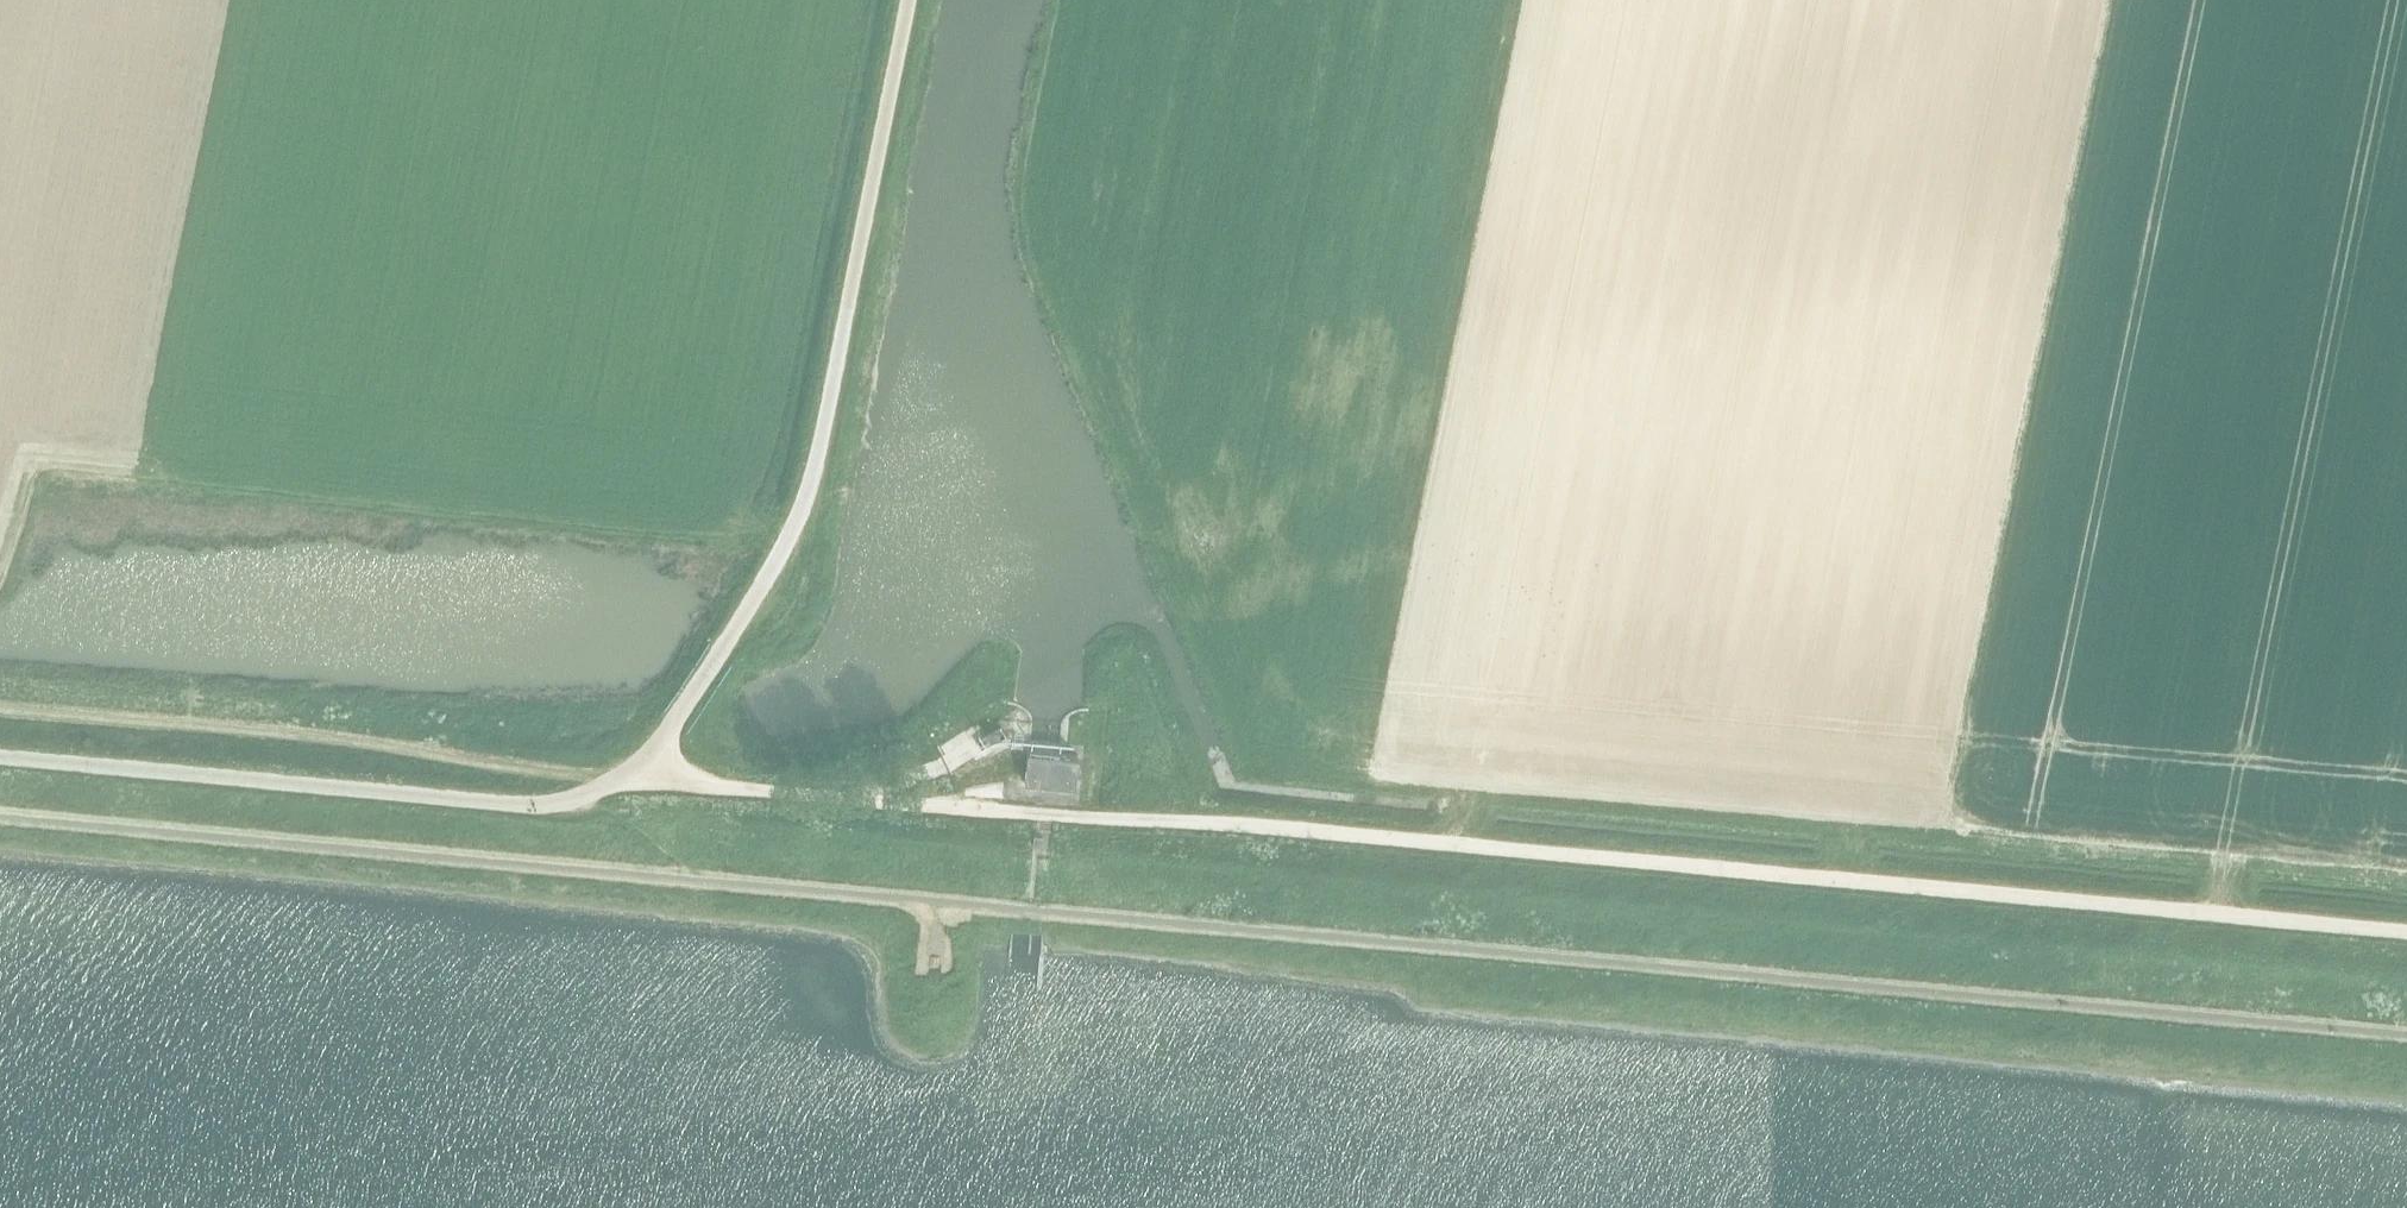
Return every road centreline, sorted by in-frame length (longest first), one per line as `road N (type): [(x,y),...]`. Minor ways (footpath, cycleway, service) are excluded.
road 1 (track): [(0,697),(465,734),(624,778),(2406,930)]
road 2 (unclassified): [(624,778),(660,751),(755,609),(799,513),(903,0)]
road 3 (unclassified): [(624,778),(532,806),(0,756)]

